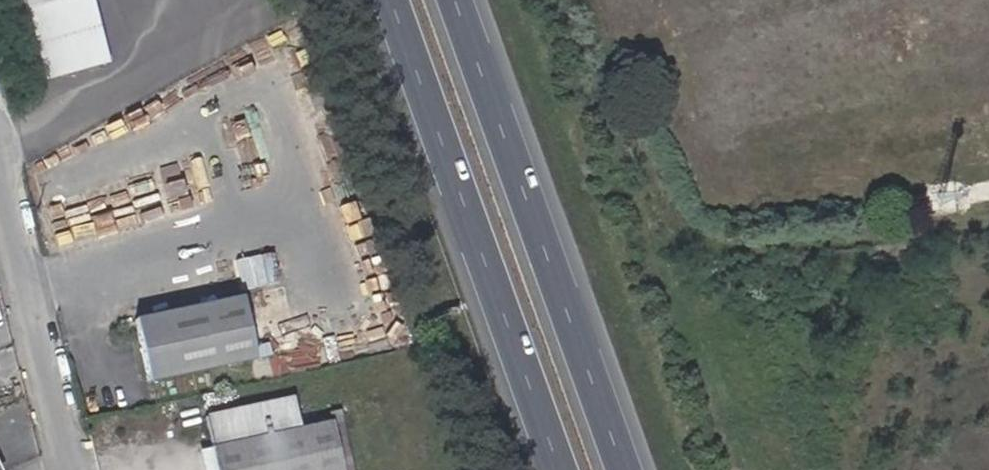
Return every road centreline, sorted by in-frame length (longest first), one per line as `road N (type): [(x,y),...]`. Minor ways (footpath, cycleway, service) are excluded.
road 1 (motorway): [(397,0),(566,469)]
road 2 (motorway): [(635,469),(466,0)]
road 3 (residential): [(0,197),(68,469)]

